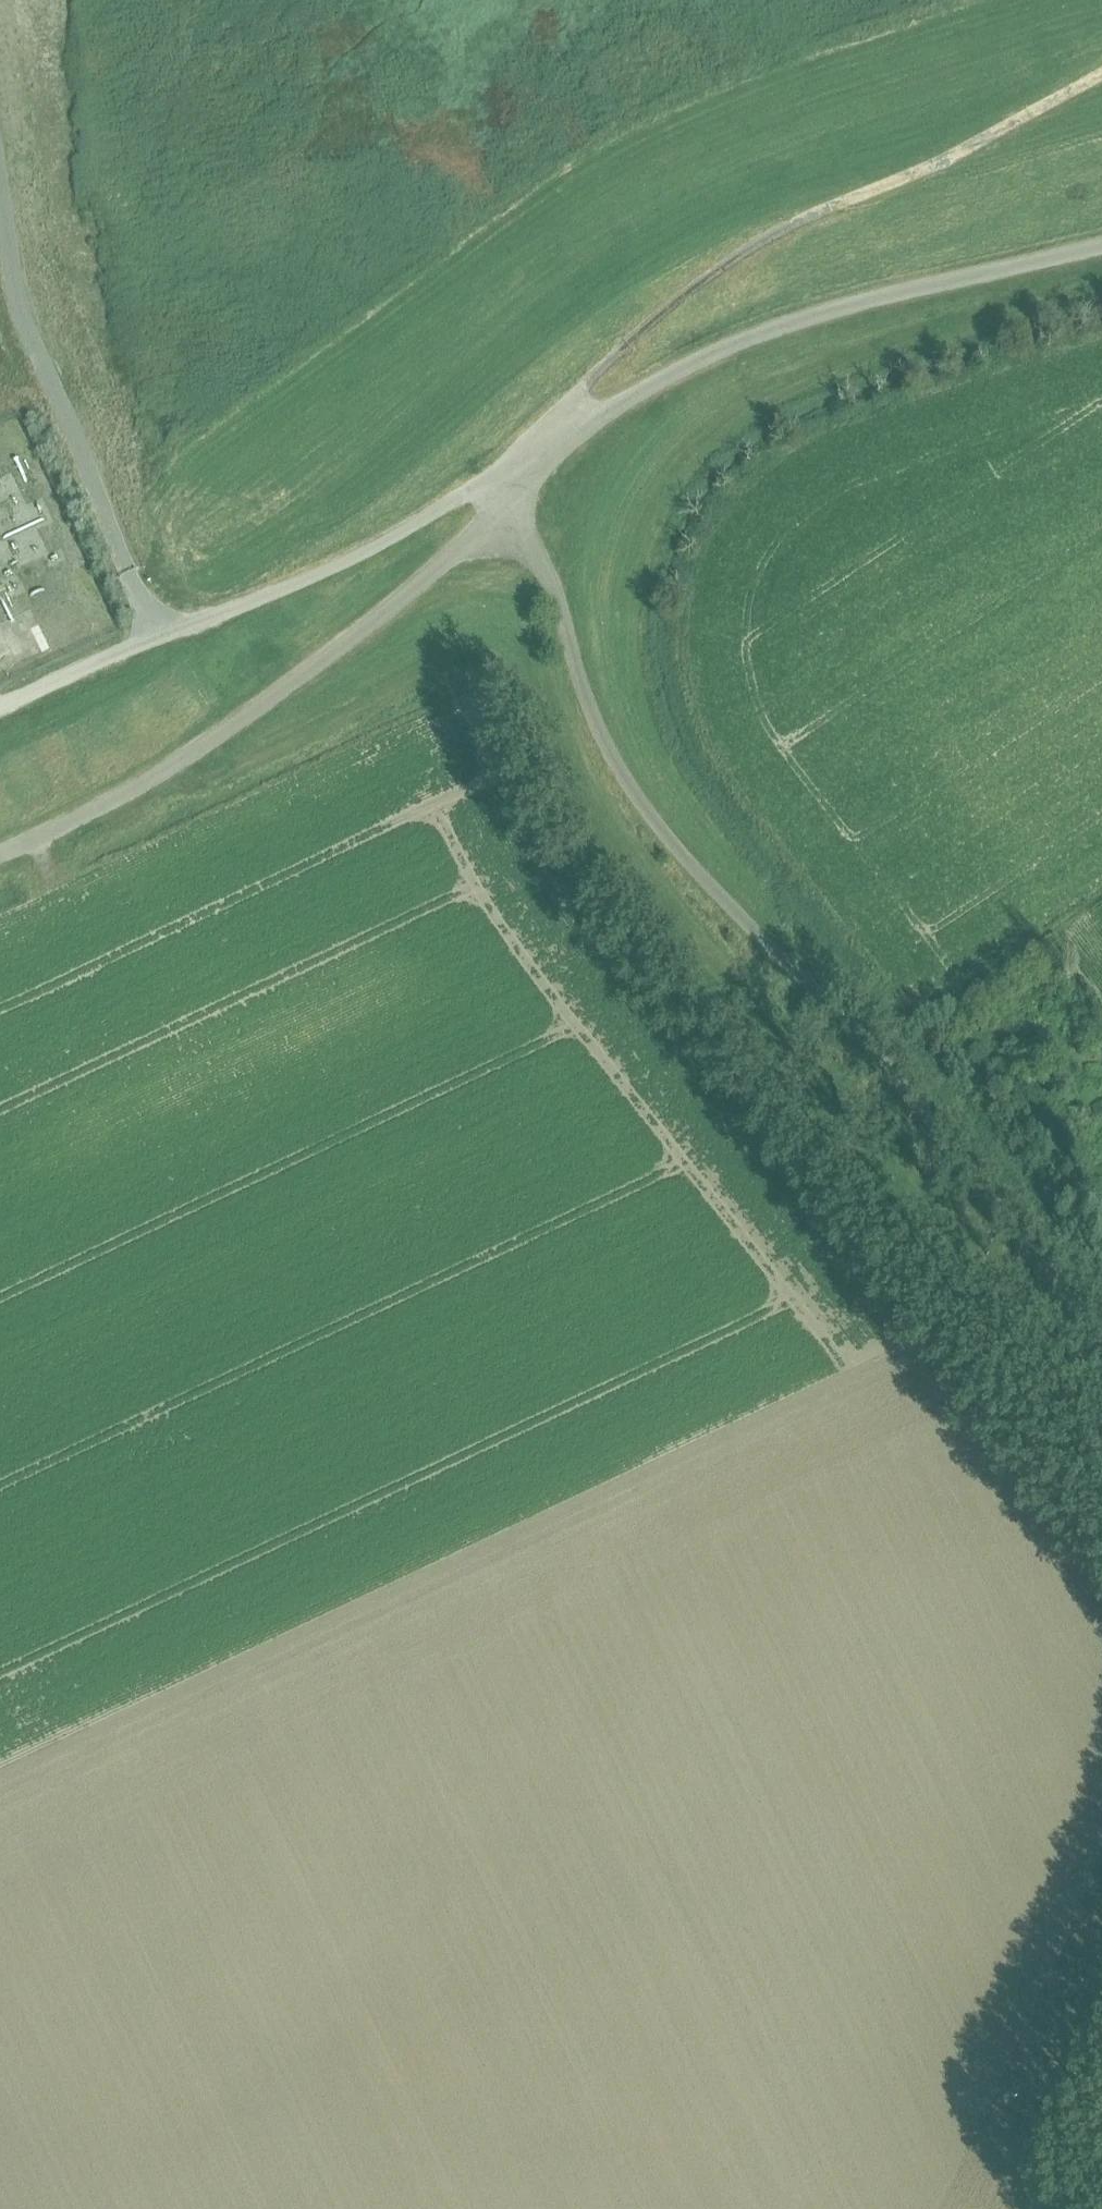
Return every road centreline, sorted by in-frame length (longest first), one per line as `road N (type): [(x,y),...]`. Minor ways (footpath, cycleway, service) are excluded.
road 1 (unclassified): [(1101,1342),(865,1036),(754,931),(639,795),(612,752),(578,675),(564,609),(513,510)]
road 2 (track): [(600,416),(574,416),(578,395),(655,319),(734,258),(923,171),(1101,73)]
road 3 (unclassified): [(513,510),(565,443),(629,394),(705,357),(817,314),(1101,246)]
road 4 (unclassified): [(513,510),(297,681),(154,781),(0,854)]
road 5 (track): [(0,193),(18,309),(156,637)]
road 6 (unclassified): [(156,637),(465,493),(513,510)]
road 7 (unclassified): [(156,637),(0,707)]

